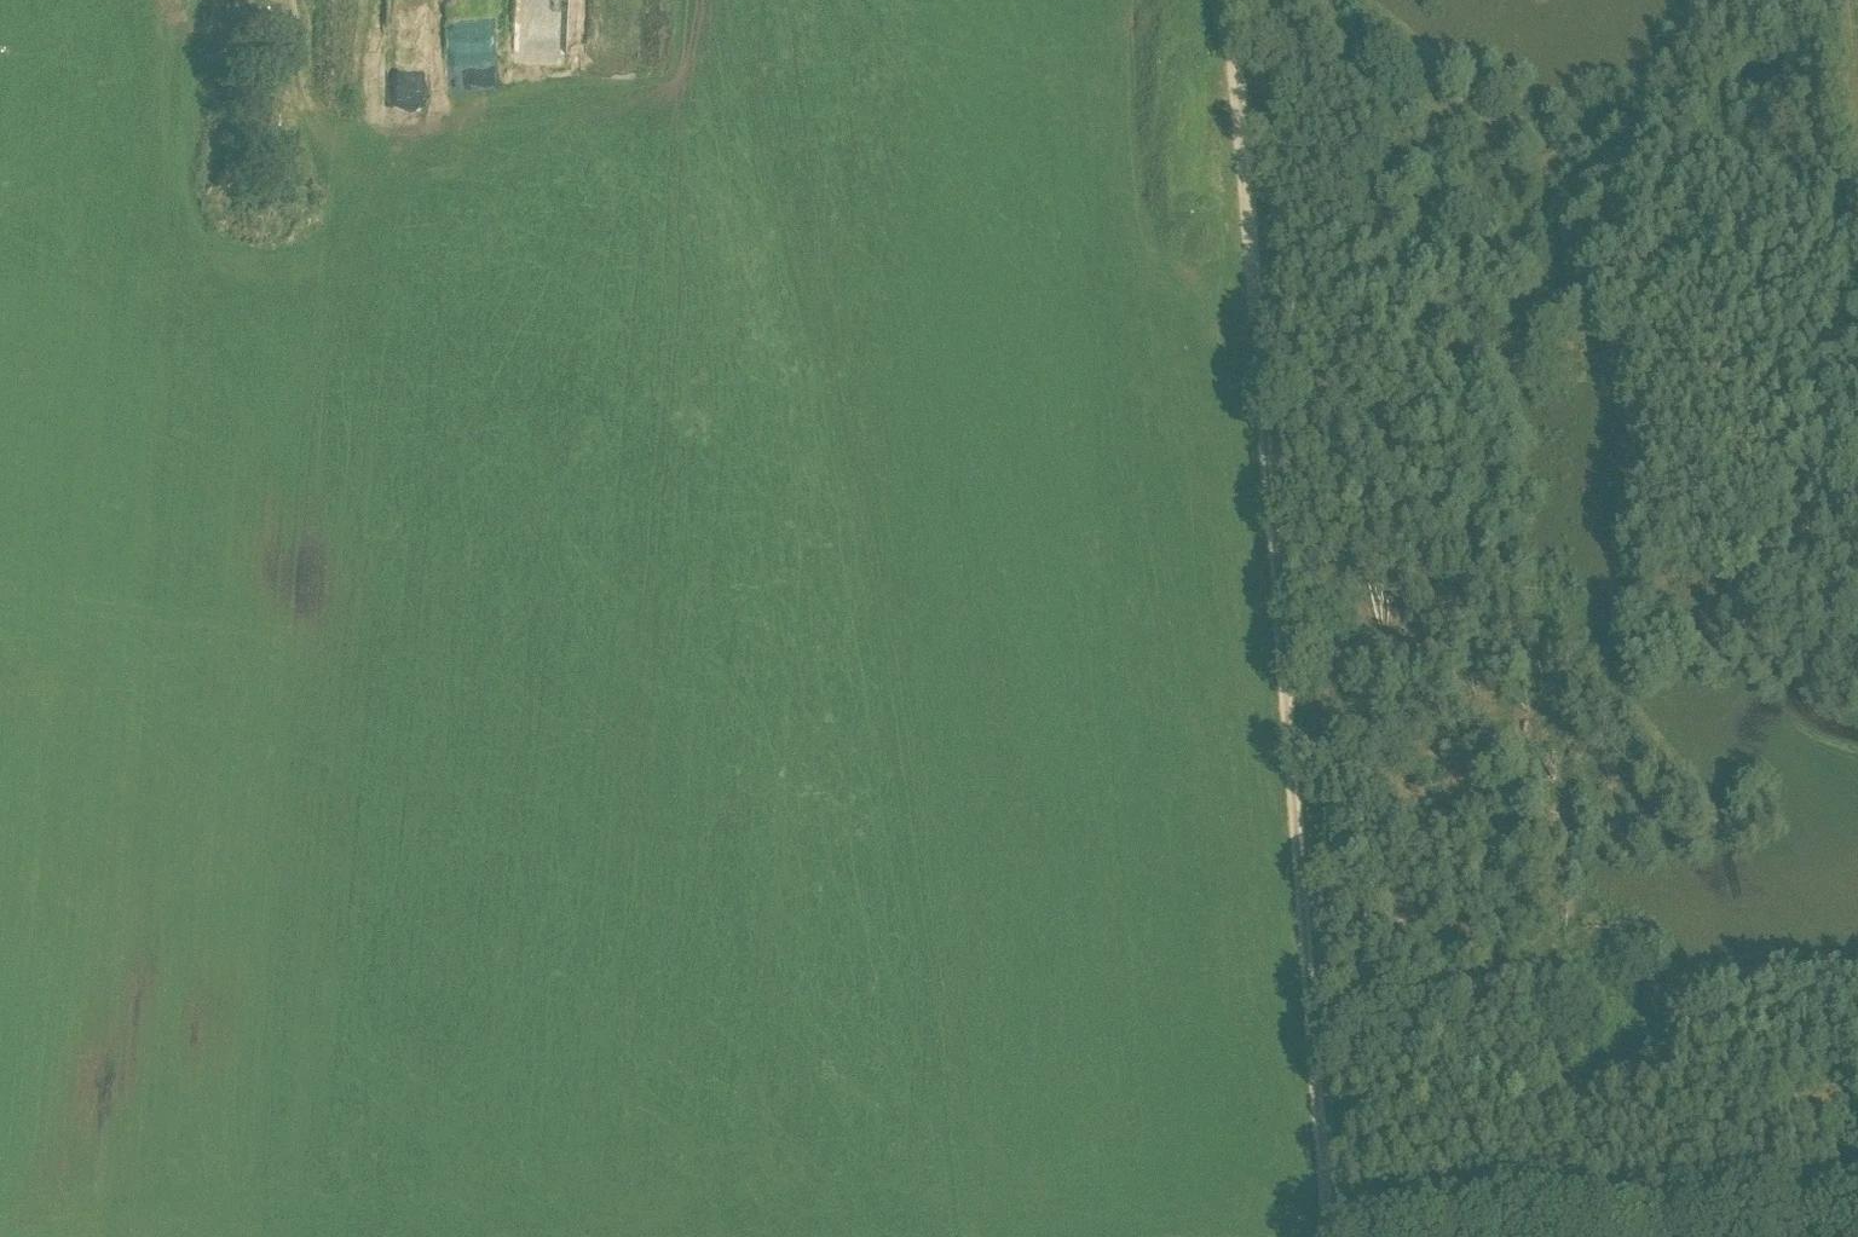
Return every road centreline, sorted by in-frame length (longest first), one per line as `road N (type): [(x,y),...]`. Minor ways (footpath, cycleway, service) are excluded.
road 1 (track): [(1332,1198),(1229,0)]

